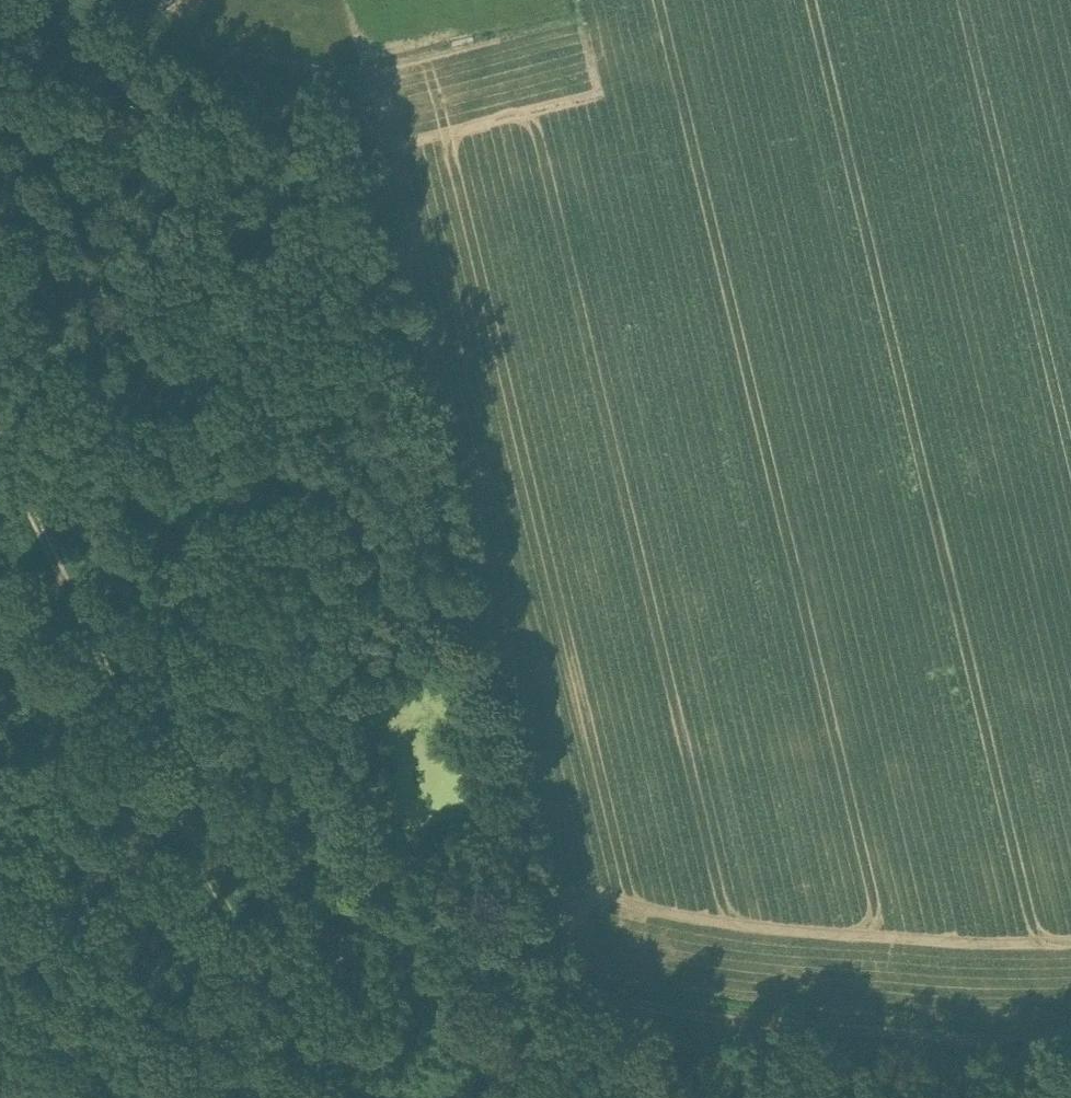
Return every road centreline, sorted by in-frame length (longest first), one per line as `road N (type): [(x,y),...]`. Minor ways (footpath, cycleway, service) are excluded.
road 1 (track): [(202,875),(308,889),(406,938),(577,1001),(744,1035),(1070,1043)]
road 2 (track): [(0,468),(202,875),(359,1097)]

